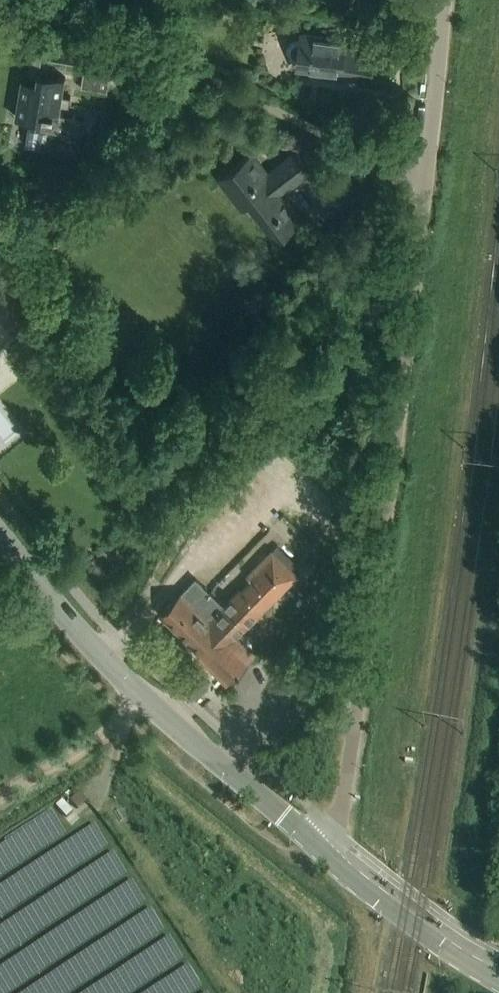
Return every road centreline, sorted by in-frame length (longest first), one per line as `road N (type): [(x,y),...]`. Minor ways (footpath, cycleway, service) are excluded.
road 1 (unclassified): [(324,853),(348,796),(445,0)]
road 2 (tertiary): [(285,817),(124,678),(0,531)]
road 3 (tertiary): [(324,853),(402,918),(498,981)]

